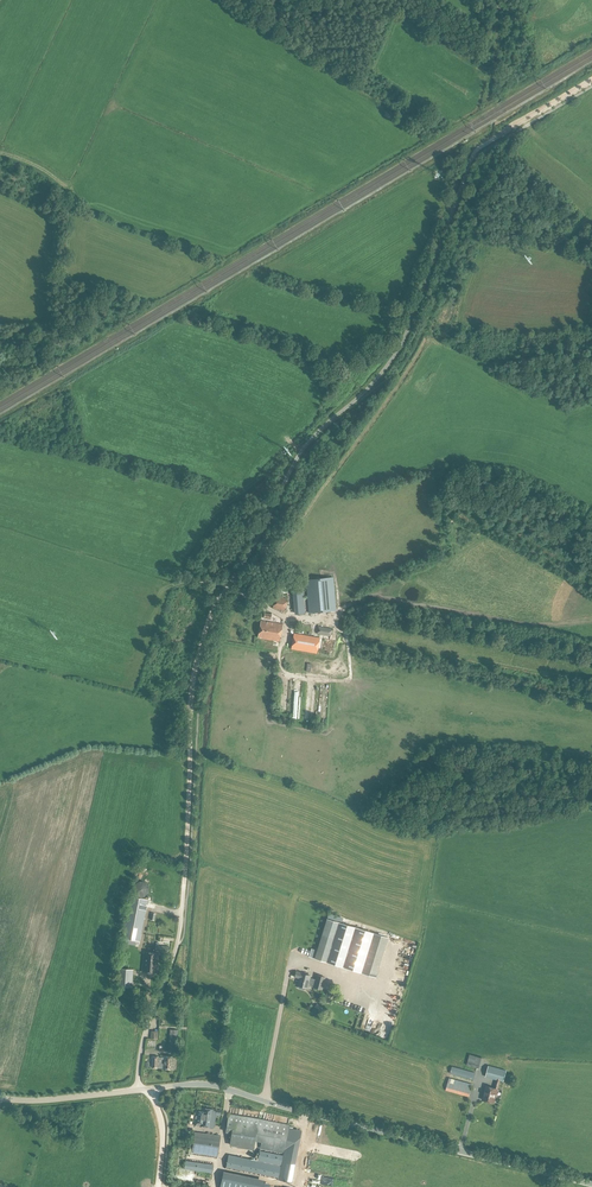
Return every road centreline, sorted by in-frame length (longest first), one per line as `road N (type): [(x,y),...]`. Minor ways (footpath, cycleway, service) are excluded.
road 1 (unclassified): [(229,586),(298,458),(396,358),(480,147)]
road 2 (unclassified): [(591,1185),(209,1084),(154,1088)]
road 3 (track): [(591,620),(522,626),(387,601),(344,607),(332,621),(293,618),(229,586)]
road 4 (track): [(184,885),(190,705),(208,623),(229,586)]
road 5 (unclassified): [(139,1090),(144,1034),(171,966),(184,885)]
road 6 (unclassified): [(139,1090),(0,1098)]

